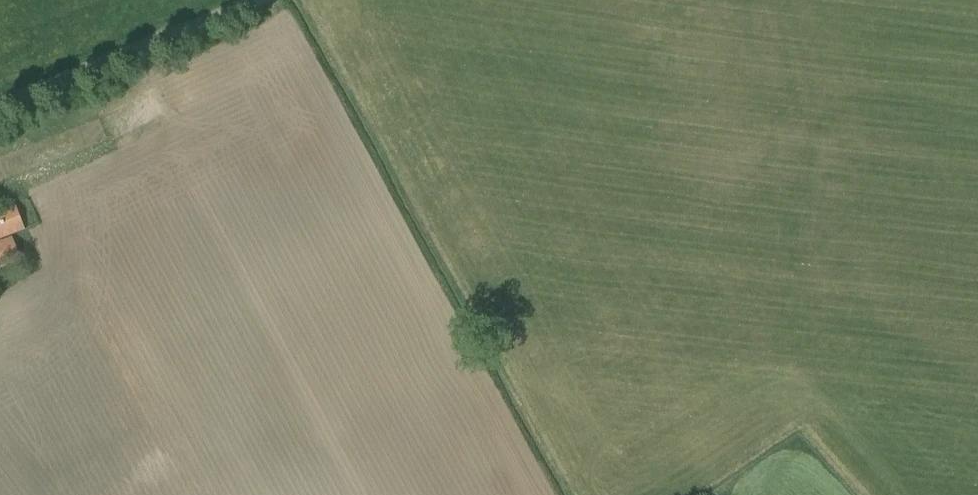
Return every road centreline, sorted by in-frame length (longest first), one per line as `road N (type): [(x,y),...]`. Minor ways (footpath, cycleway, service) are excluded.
road 1 (unclassified): [(0,109),(260,0)]

